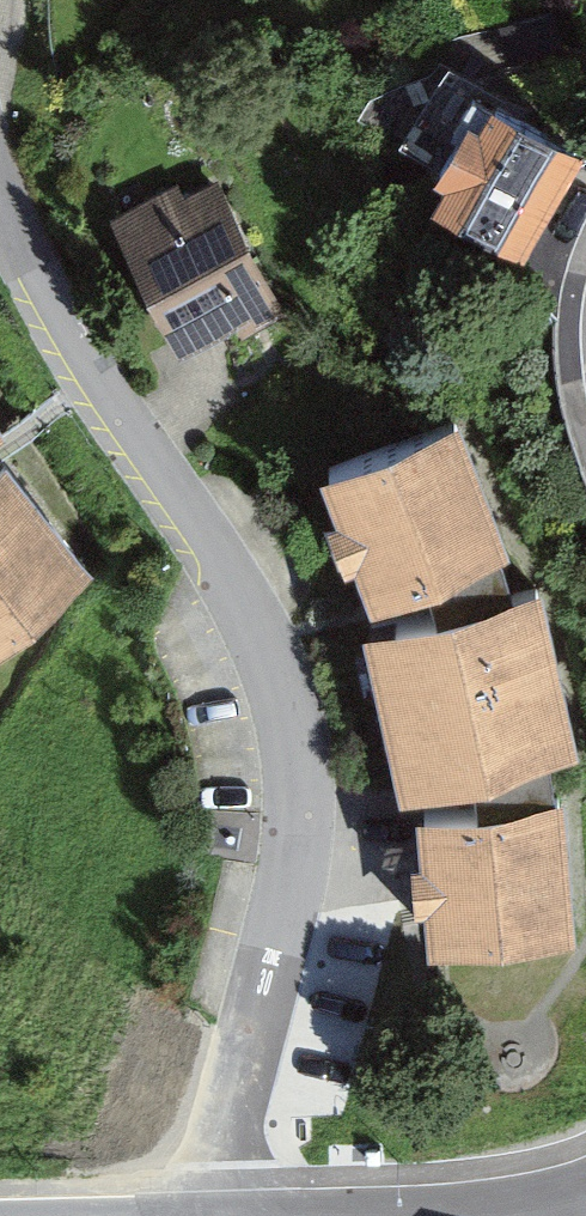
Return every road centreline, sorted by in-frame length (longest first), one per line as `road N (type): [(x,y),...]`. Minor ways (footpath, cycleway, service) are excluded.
road 1 (residential): [(0,154),(75,319),(256,625),(293,734),(298,814),(291,884),(206,1215)]
road 2 (tertiary): [(464,1215),(585,1194)]

